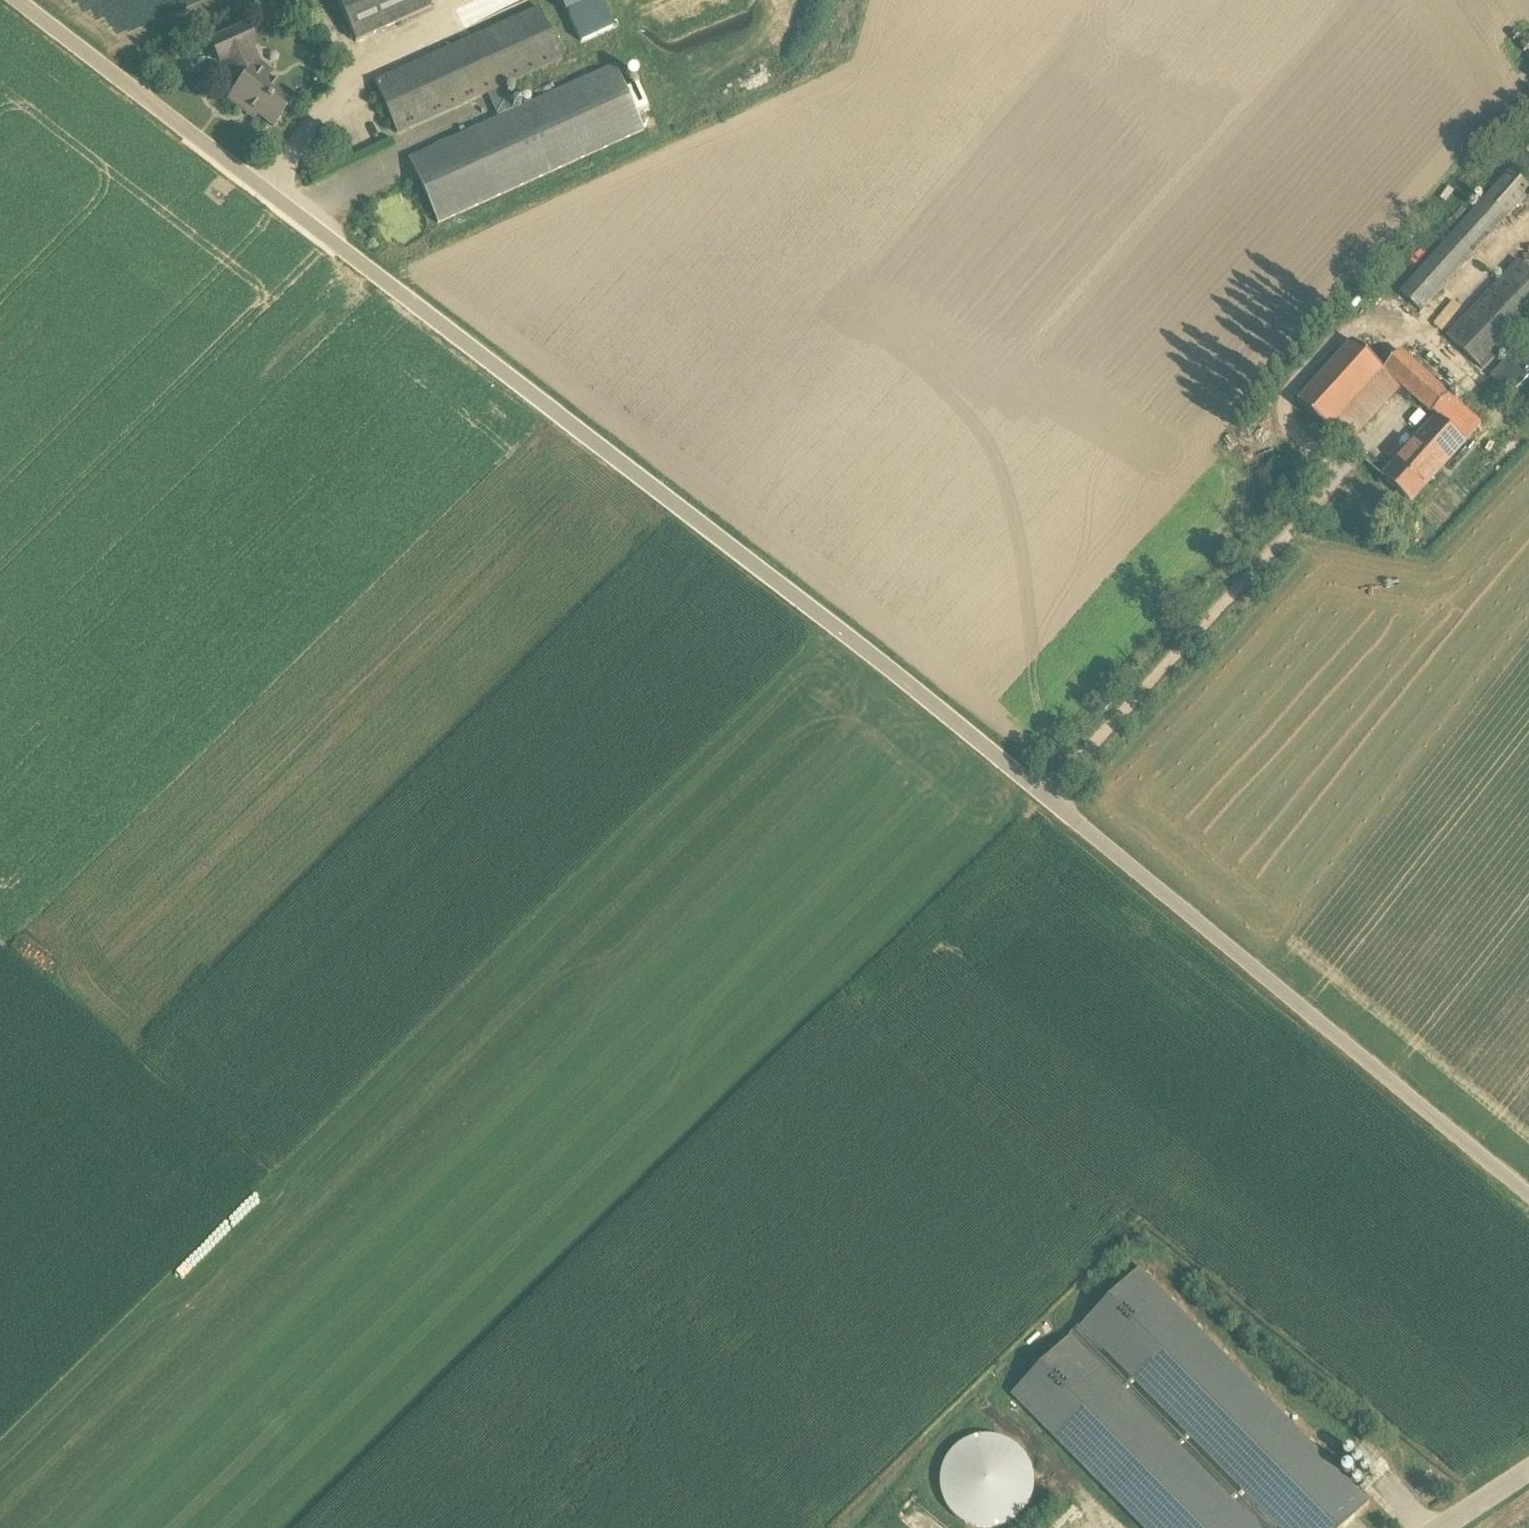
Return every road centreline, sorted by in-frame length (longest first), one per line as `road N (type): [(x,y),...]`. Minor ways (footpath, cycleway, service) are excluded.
road 1 (unclassified): [(1044,796),(17,0)]
road 2 (unclassified): [(1528,1201),(1044,796)]
road 3 (unclassified): [(1044,796),(1340,479)]

